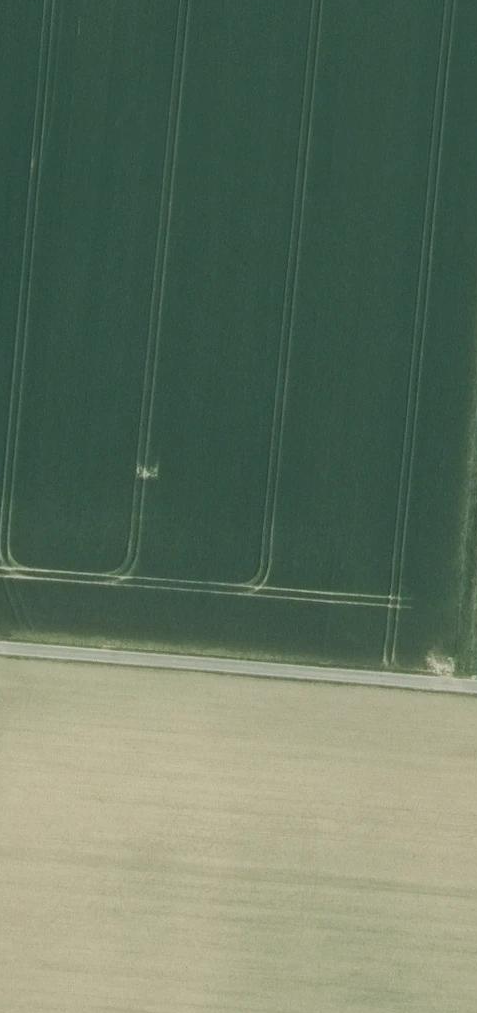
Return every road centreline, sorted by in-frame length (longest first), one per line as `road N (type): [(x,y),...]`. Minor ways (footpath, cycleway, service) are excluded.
road 1 (unclassified): [(476,687),(0,648)]

